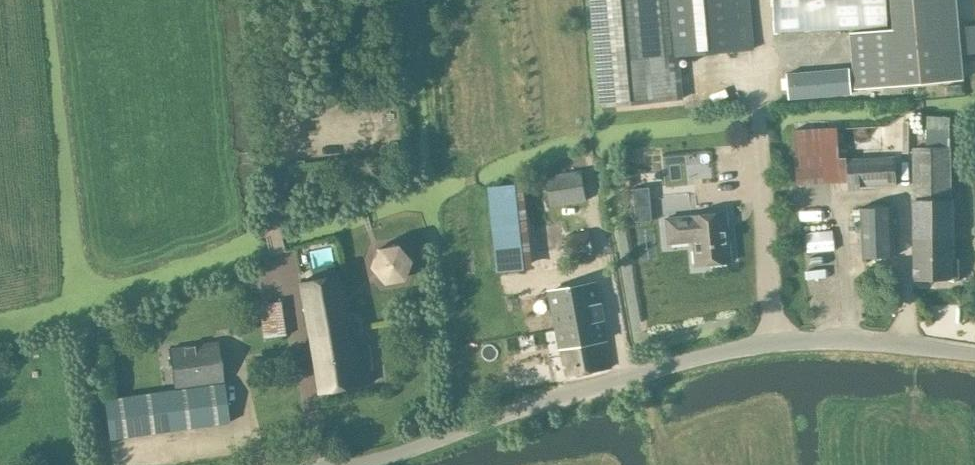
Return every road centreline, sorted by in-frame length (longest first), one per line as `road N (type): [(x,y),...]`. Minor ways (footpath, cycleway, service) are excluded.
road 1 (tertiary): [(358,464),(644,371),(772,340),(974,354)]

